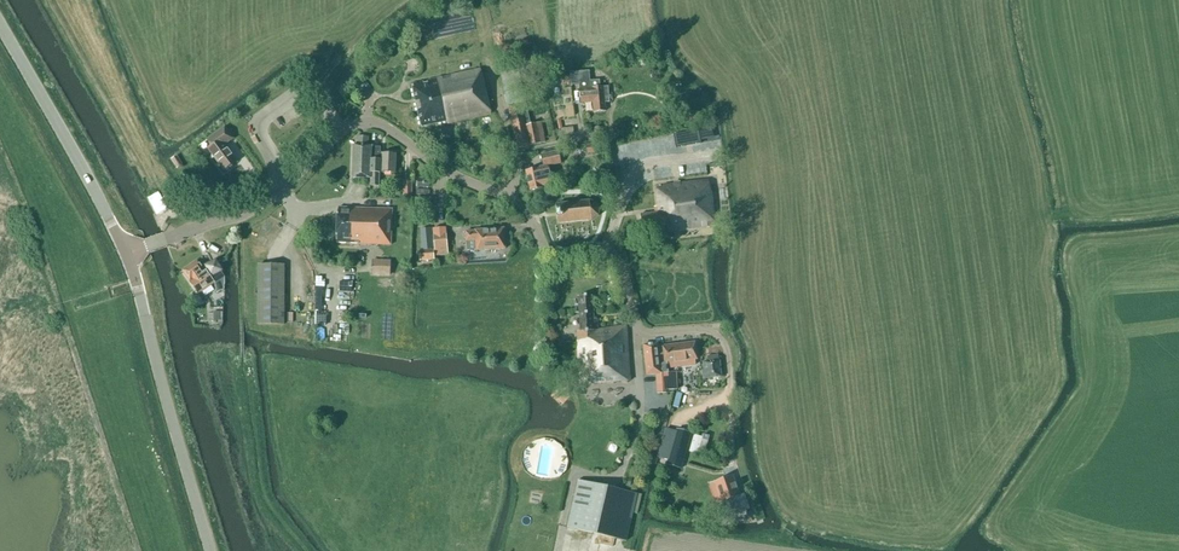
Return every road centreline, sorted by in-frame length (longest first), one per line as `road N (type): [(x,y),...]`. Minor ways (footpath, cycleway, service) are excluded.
road 1 (tertiary): [(211,550),(127,254)]
road 2 (residential): [(728,352),(704,330),(646,333),(614,259),(553,254),(511,201)]
road 3 (tertiary): [(127,254),(0,24)]
road 4 (residential): [(511,201),(436,165),(385,126),(343,128)]
road 5 (unclassified): [(343,128),(306,90),(259,123),(286,184)]
road 6 (residential): [(286,184),(243,213),(166,240)]
road 7 (residential): [(511,201),(517,173),(492,73)]

